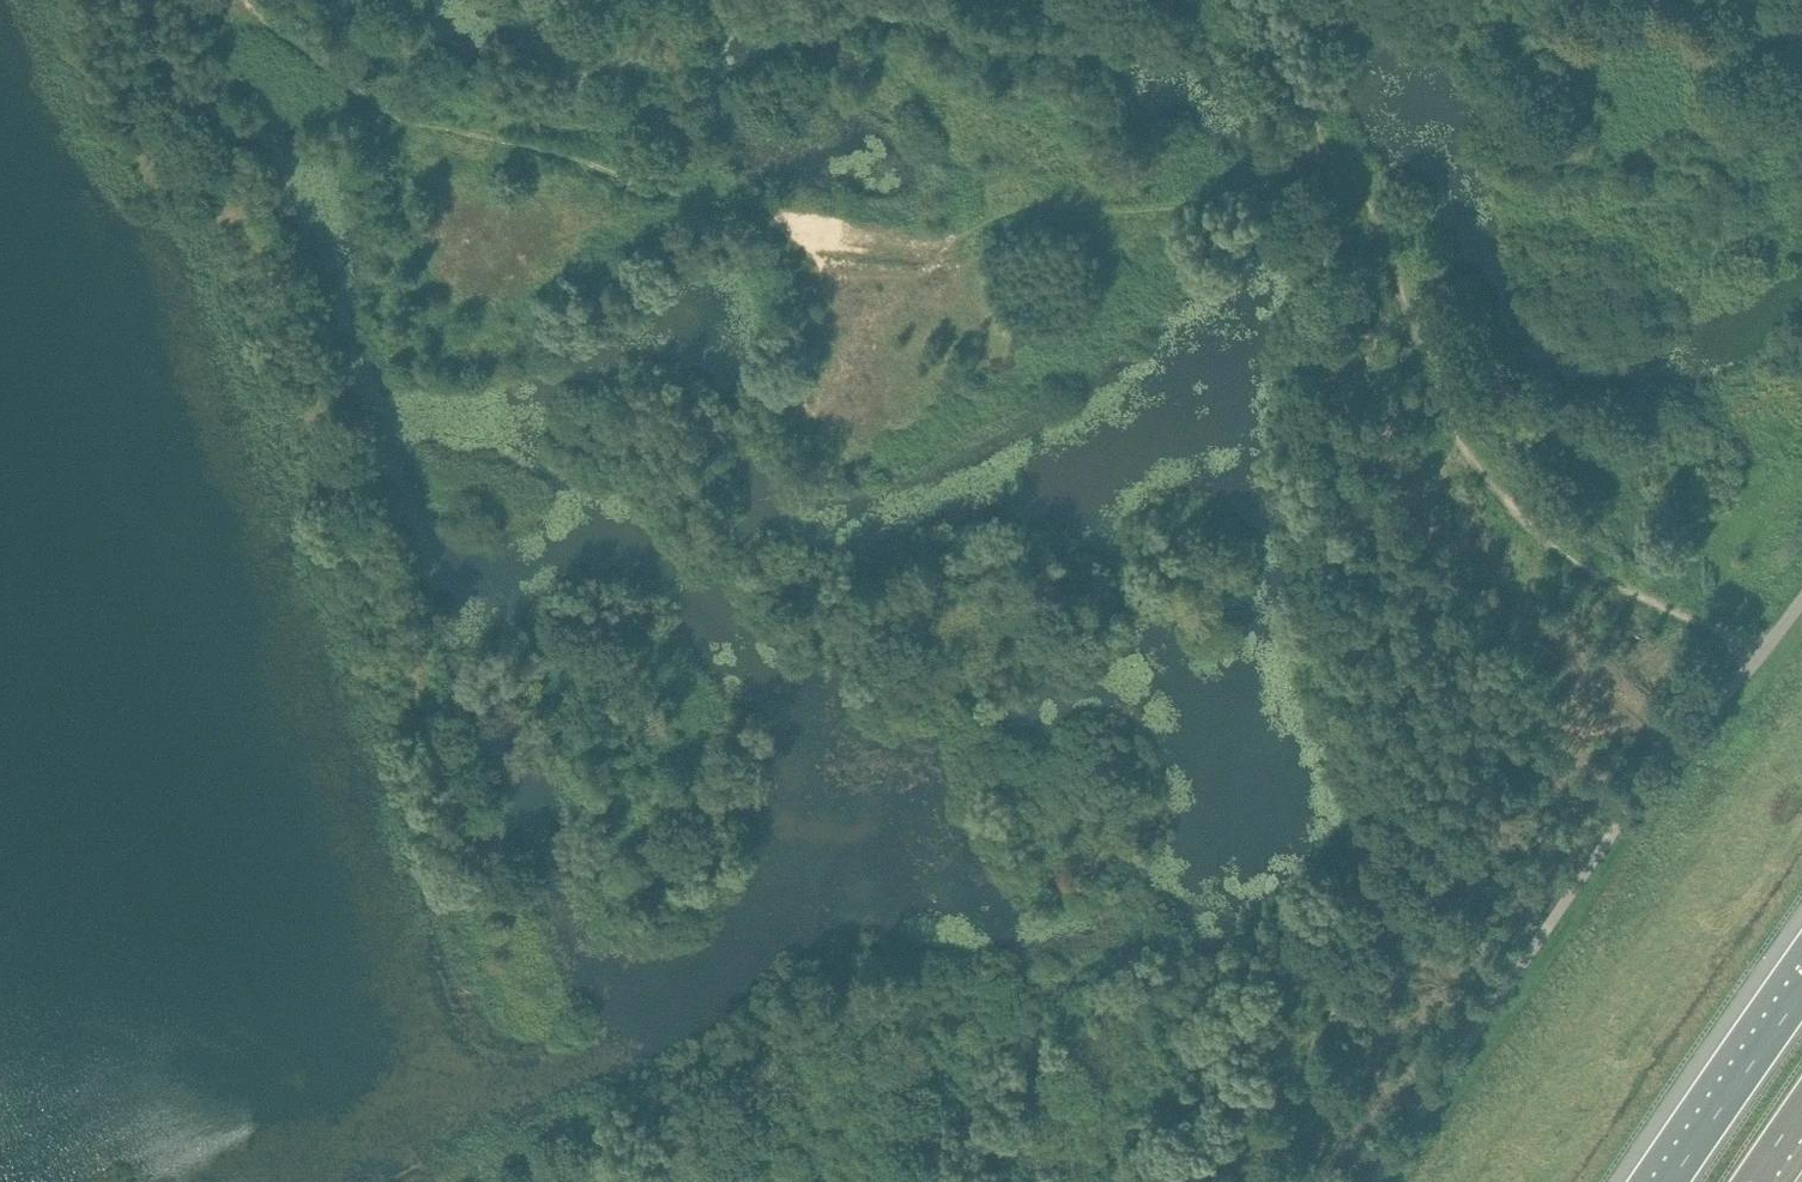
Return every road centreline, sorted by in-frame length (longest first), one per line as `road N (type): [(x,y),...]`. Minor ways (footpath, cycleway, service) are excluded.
road 1 (track): [(1569,565),(1499,492),(1341,179)]
road 2 (motorway): [(1801,996),(1672,1181)]
road 3 (track): [(1766,649),(1569,565)]
road 4 (track): [(1341,179),(1272,0)]

